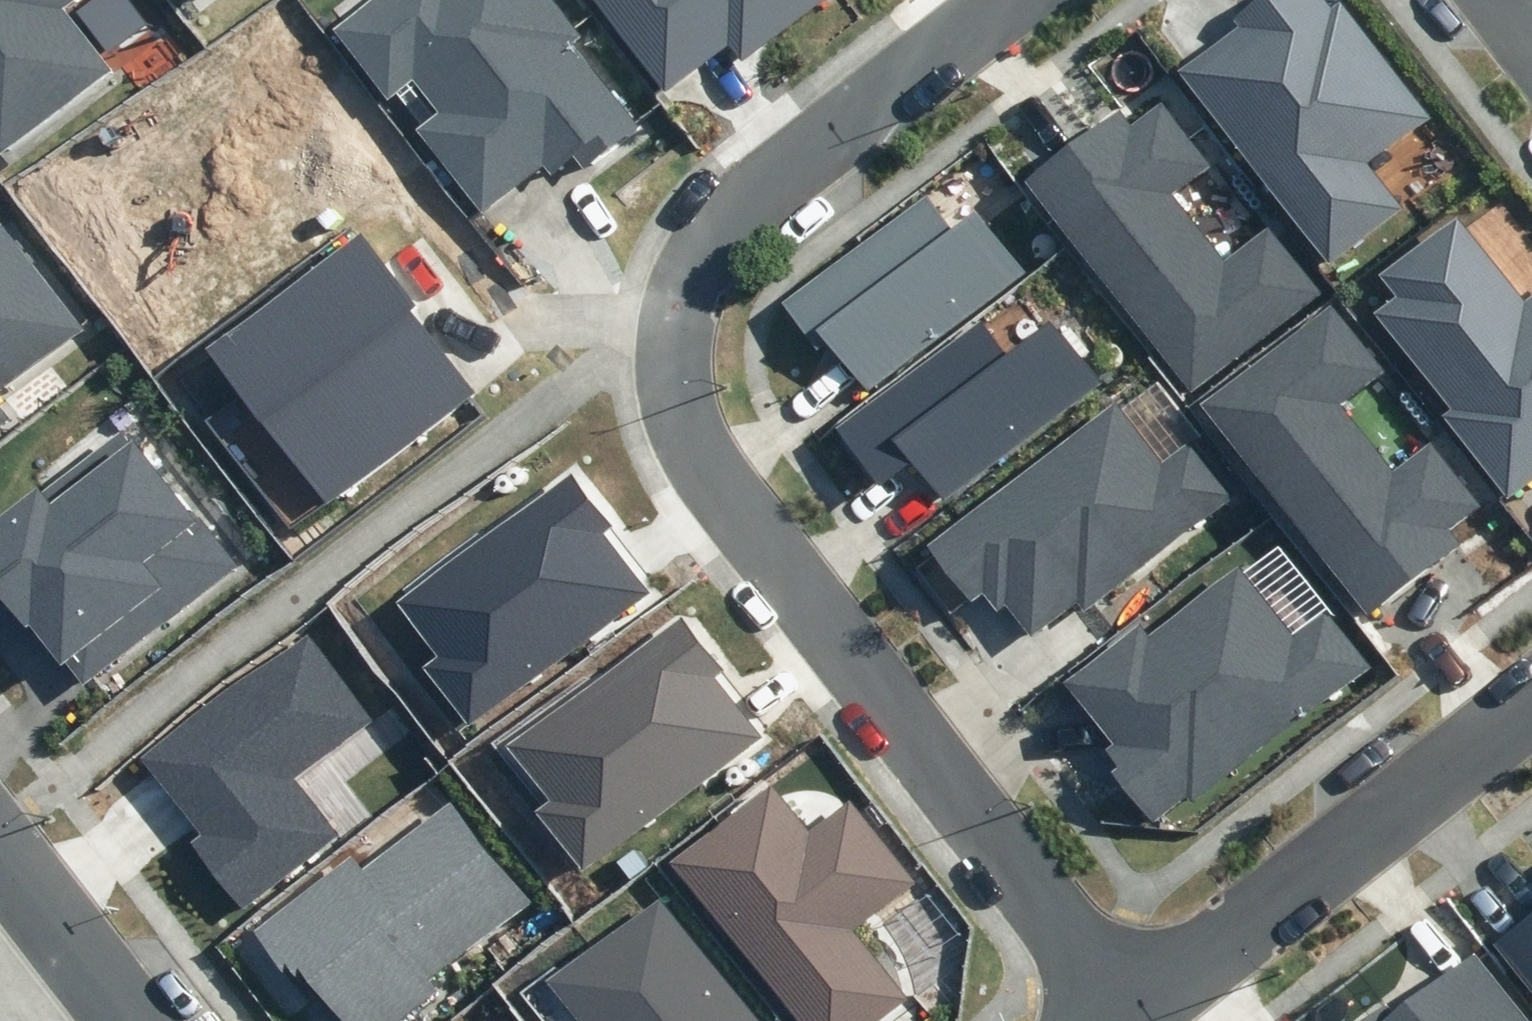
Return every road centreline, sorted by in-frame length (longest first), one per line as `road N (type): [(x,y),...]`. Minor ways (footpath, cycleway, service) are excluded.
road 1 (residential): [(1123,1005),(689,429),(665,381),(667,303),(696,257),(736,214),(1010,0)]
road 2 (residential): [(1123,1005),(1531,686)]

